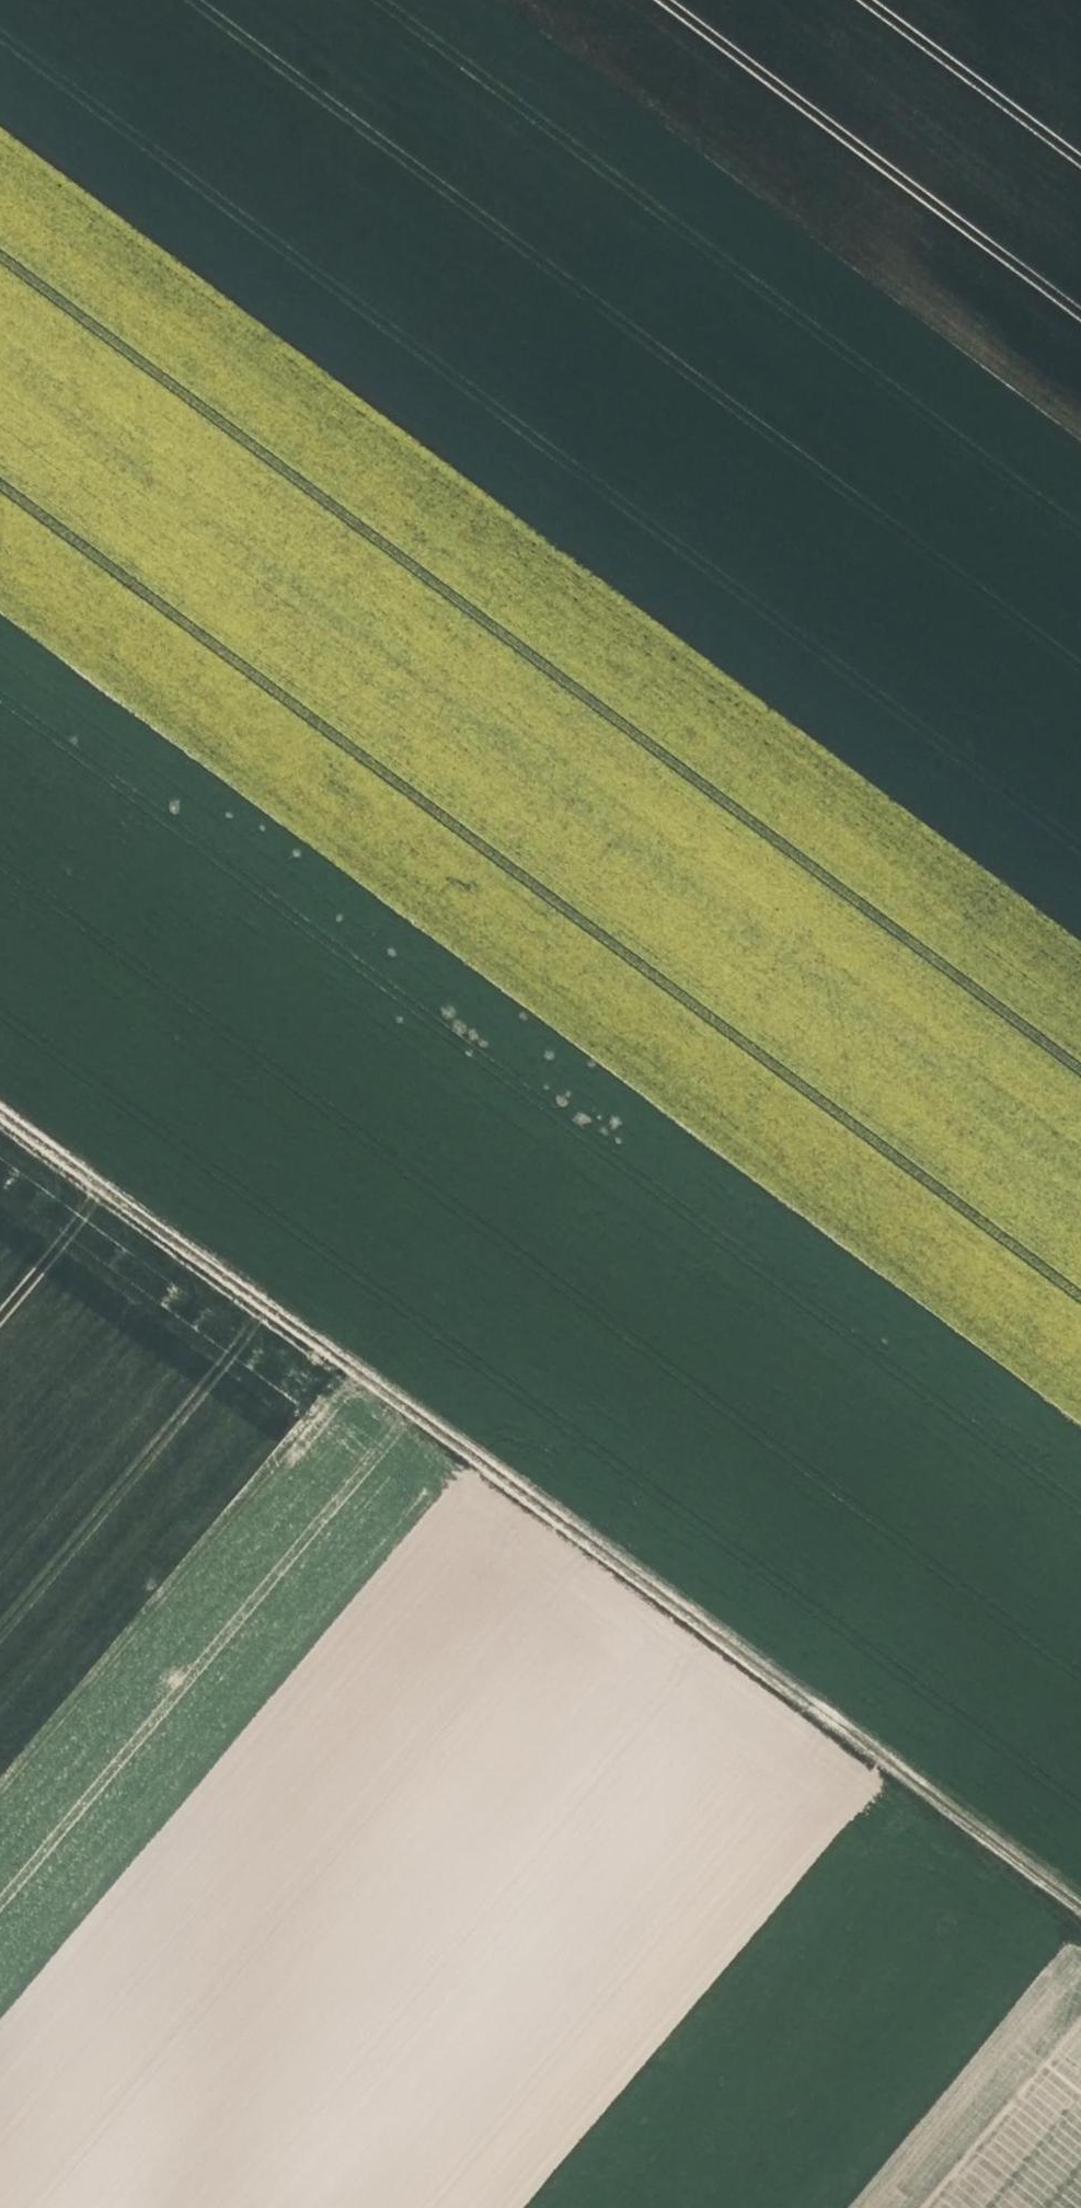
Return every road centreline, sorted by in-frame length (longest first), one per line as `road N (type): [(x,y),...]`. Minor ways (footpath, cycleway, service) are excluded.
road 1 (track): [(1080,1914),(0,1112)]

